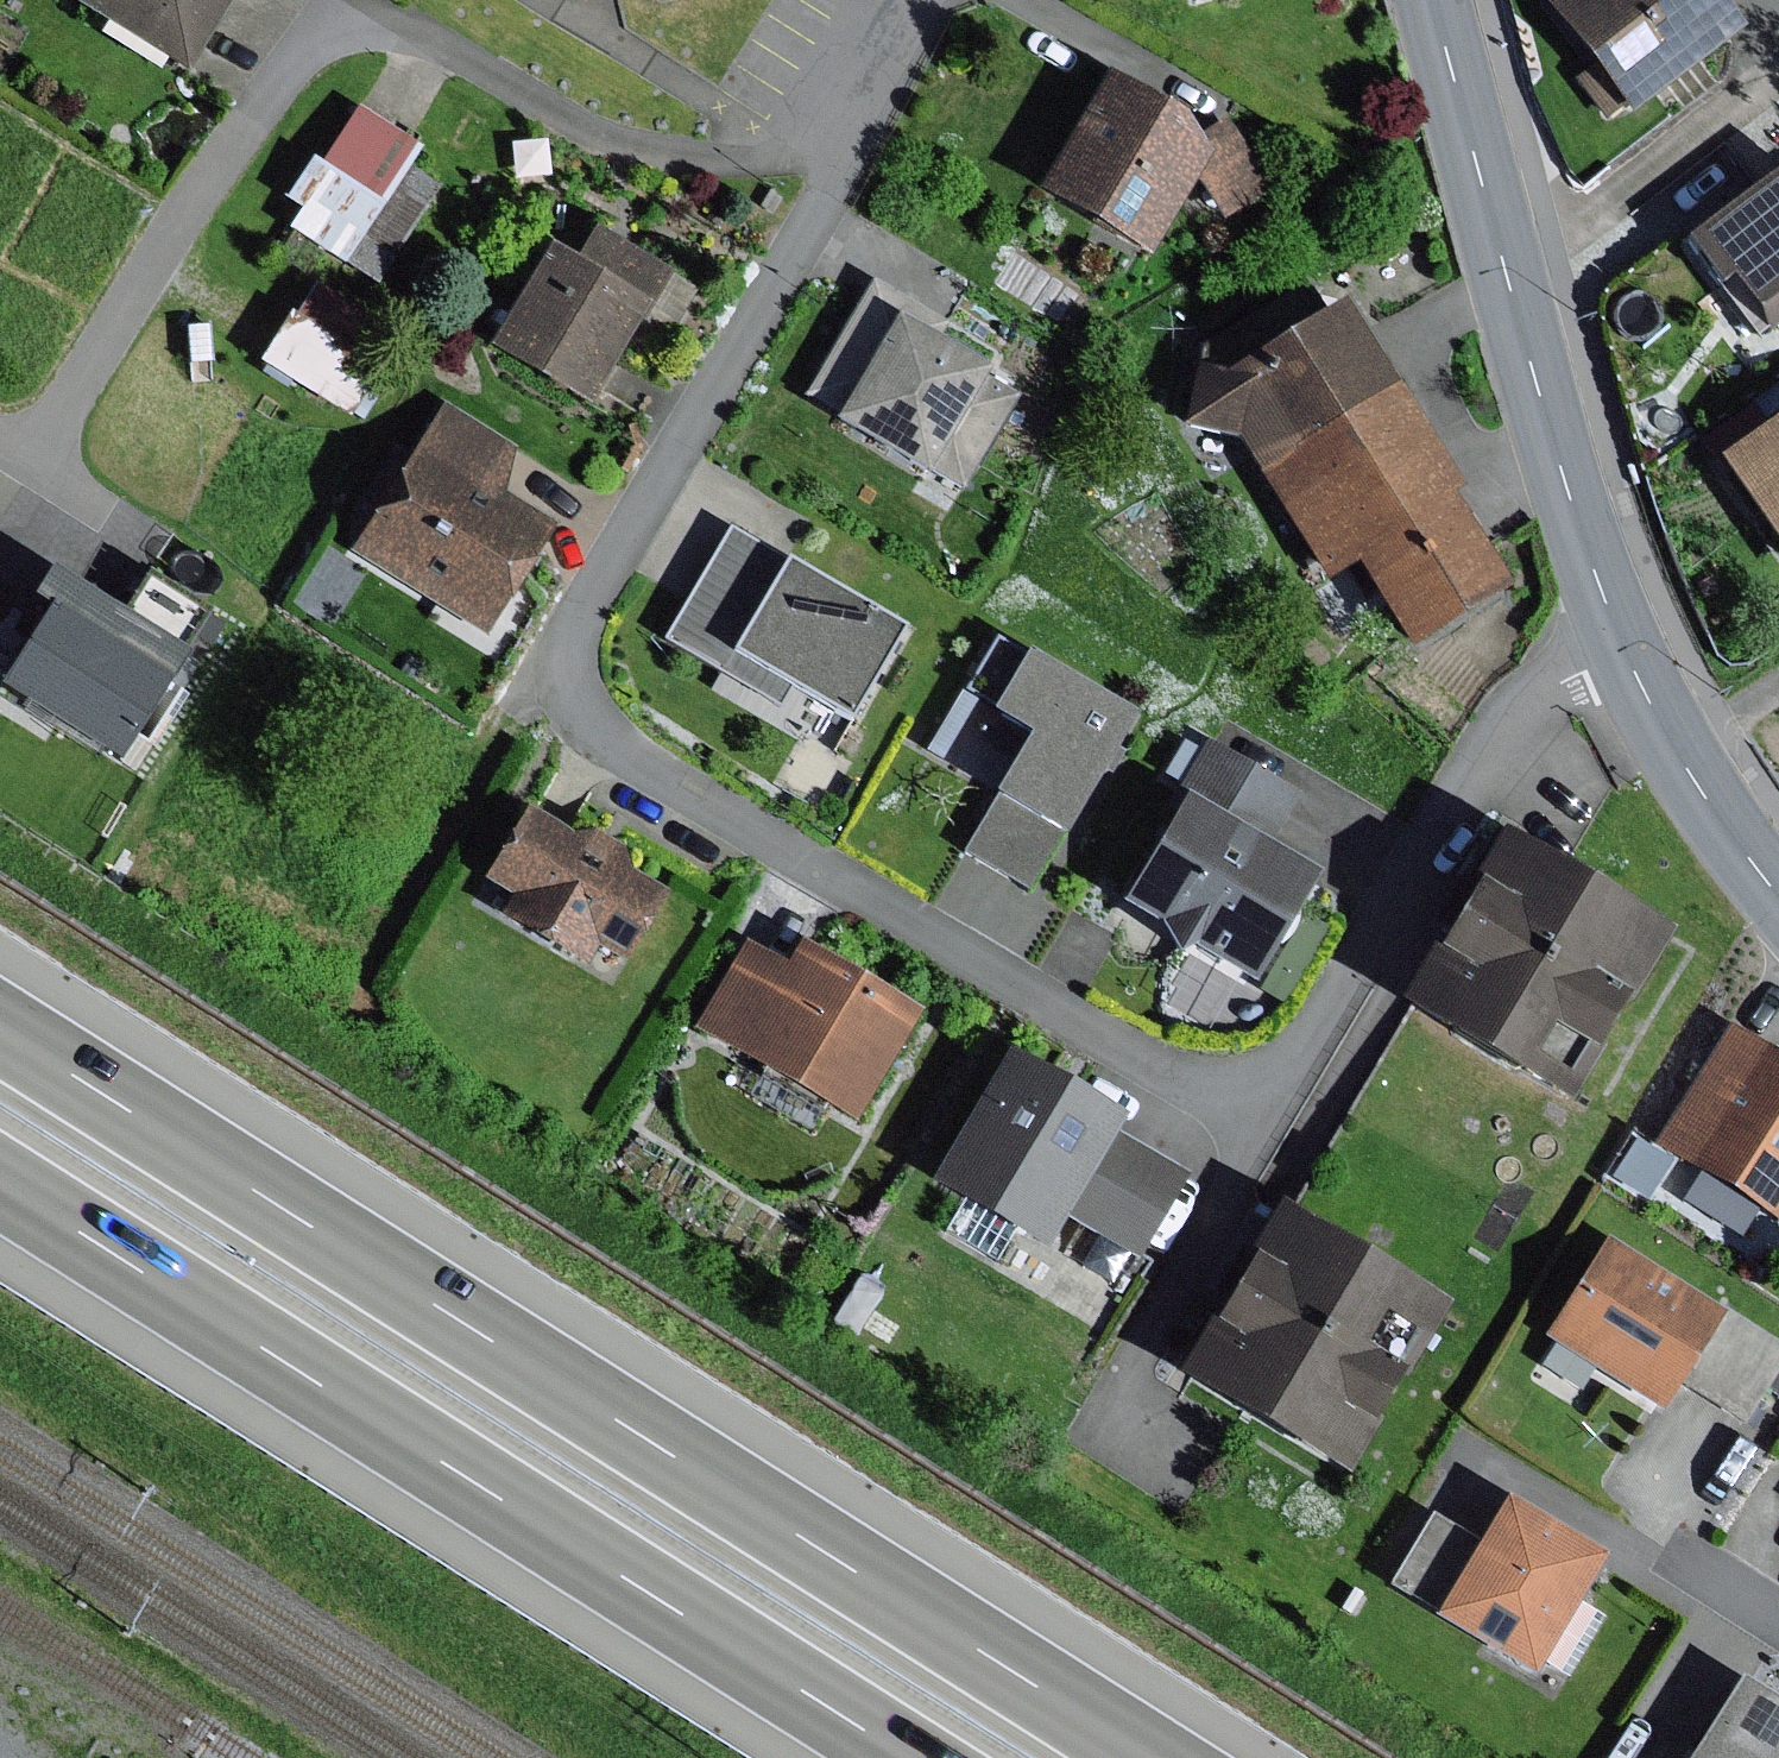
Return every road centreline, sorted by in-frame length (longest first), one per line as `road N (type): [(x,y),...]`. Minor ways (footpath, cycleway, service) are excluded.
road 1 (residential): [(917,0),(856,104),(835,176),(569,638),(568,692),(600,735),(1176,1080),(1211,1096),(1253,1092)]
road 2 (motorway): [(1149,1757),(0,1030)]
road 3 (motorway): [(0,1193),(895,1757)]
road 4 (primary): [(1628,654),(1567,491),(1434,0)]
road 5 (residential): [(1628,654),(1564,682),(1527,713),(1475,780),(1287,1073),(1253,1092)]
road 6 (primary): [(1778,897),(1675,753),(1628,654)]

